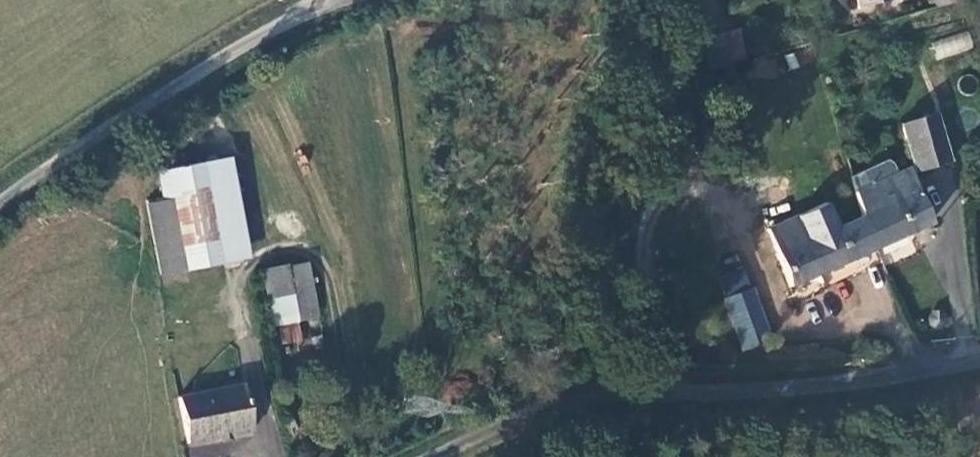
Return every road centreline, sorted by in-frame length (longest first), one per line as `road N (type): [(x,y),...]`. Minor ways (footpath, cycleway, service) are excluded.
road 1 (residential): [(428,456),(561,398),(867,377),(979,353)]
road 2 (unclassified): [(0,207),(241,46),(345,0)]

